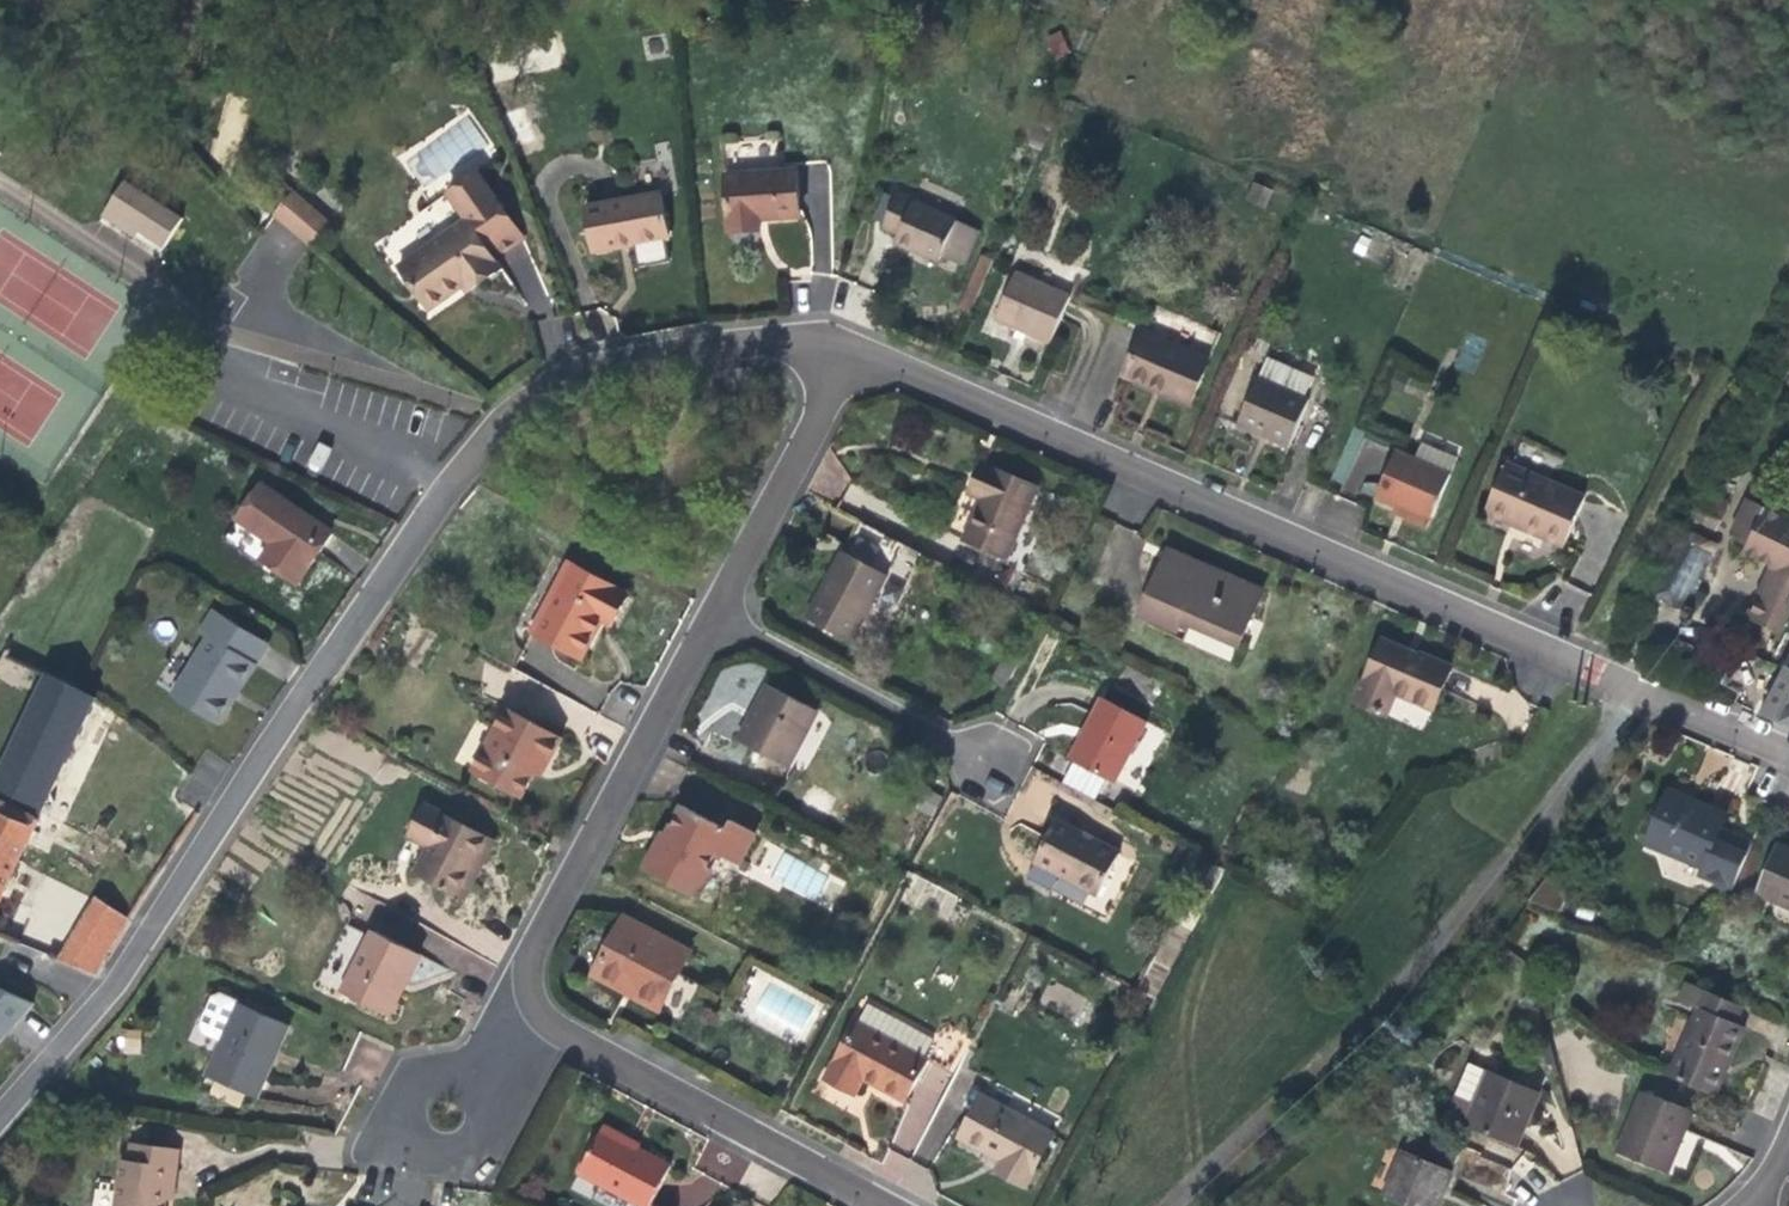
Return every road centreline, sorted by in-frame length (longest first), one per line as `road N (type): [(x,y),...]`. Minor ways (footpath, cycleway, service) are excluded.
road 1 (residential): [(0,1116),(121,975),(452,479),(498,426),(564,375),(604,361),(749,341),(855,351)]
road 2 (residential): [(855,351),(1788,752)]
road 3 (unclassified): [(537,1010),(528,989),(533,949),(718,619)]
road 4 (unclassified): [(887,1205),(555,1028),(537,1010)]
road 5 (unclassified): [(718,619),(992,760)]
road 6 (unclassified): [(718,619),(855,351)]
road 7 (residential): [(537,1010),(442,1116)]

